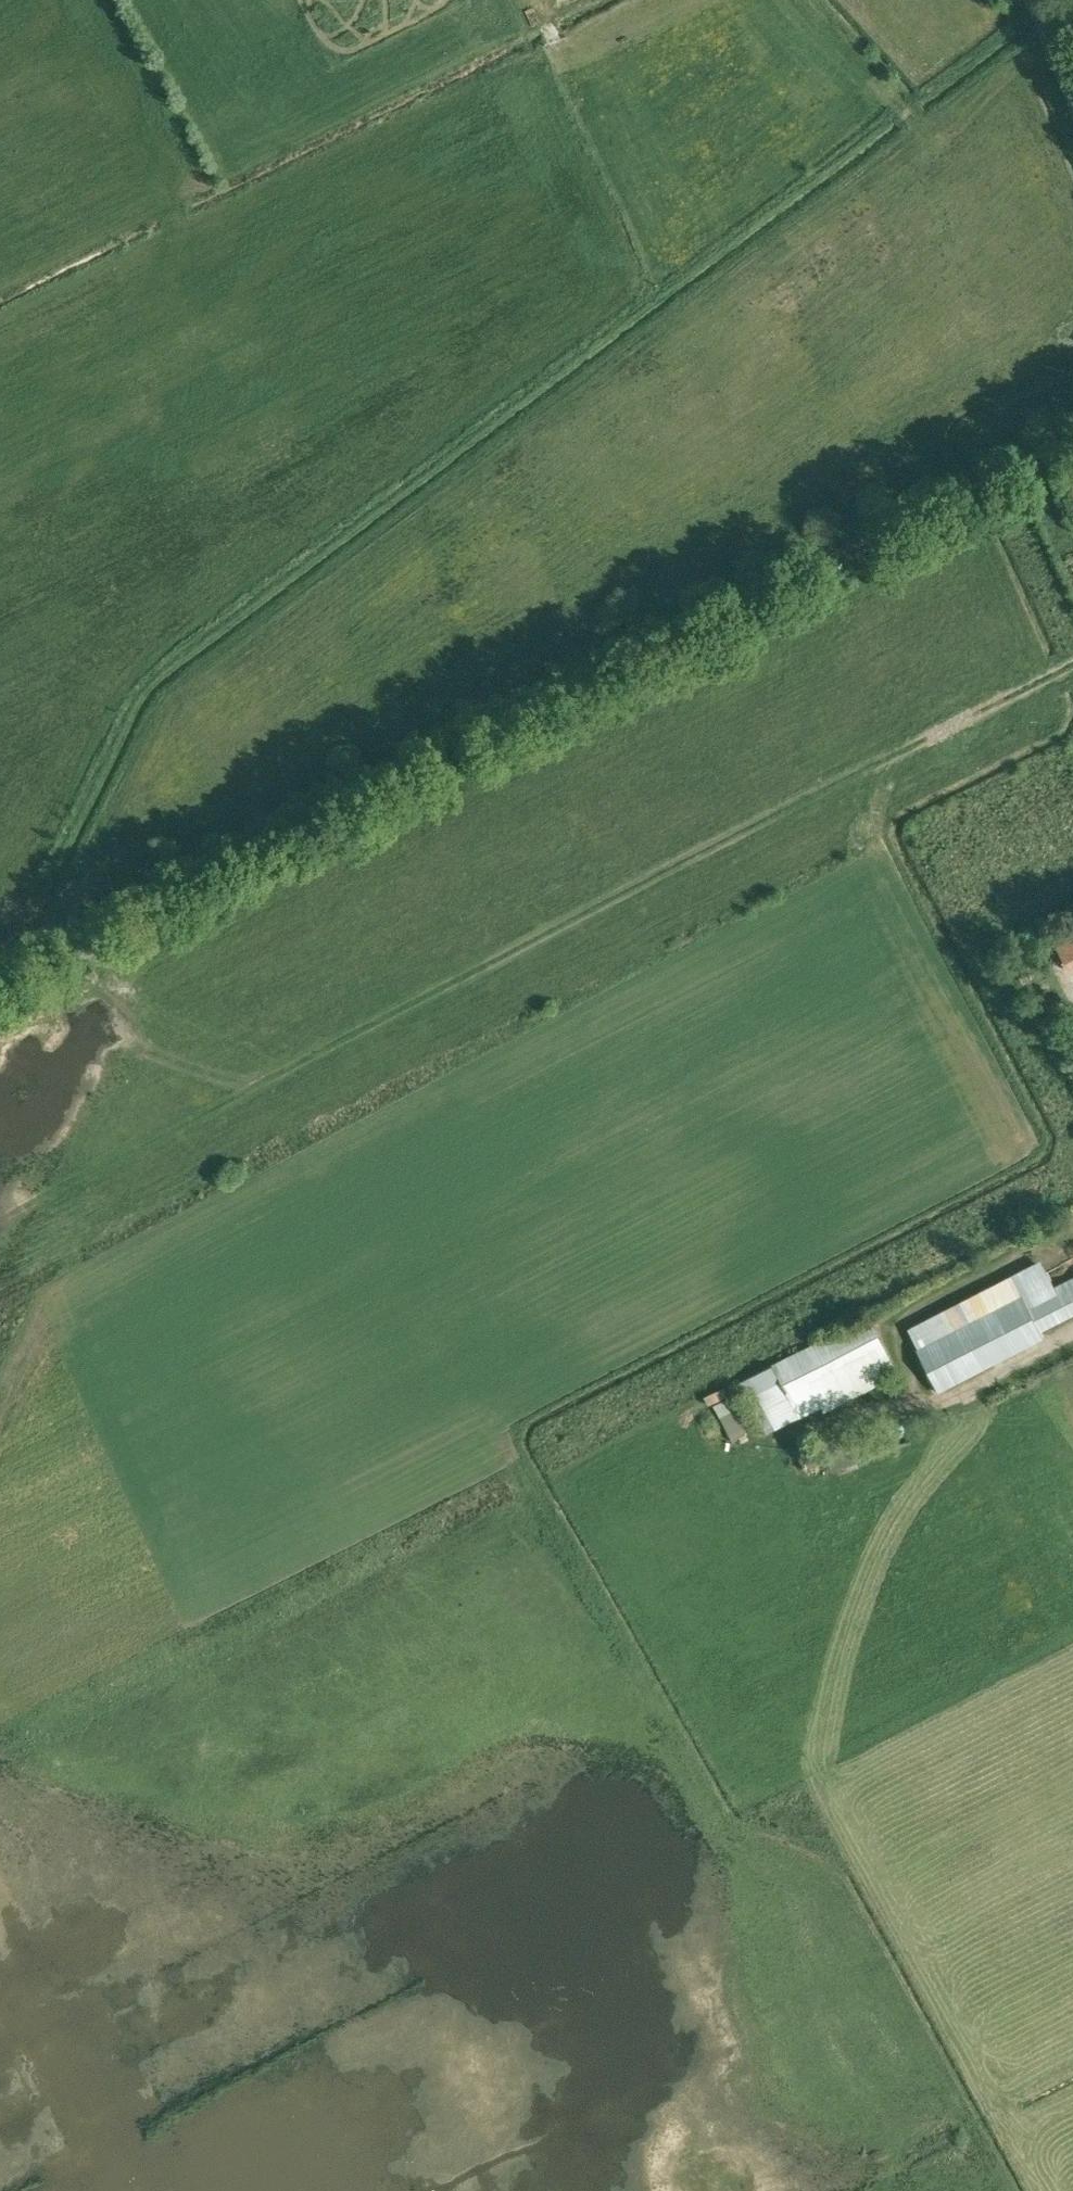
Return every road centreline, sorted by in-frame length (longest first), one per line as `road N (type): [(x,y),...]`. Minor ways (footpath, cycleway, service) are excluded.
road 1 (track): [(1072,665),(786,813),(749,854),(730,916)]

